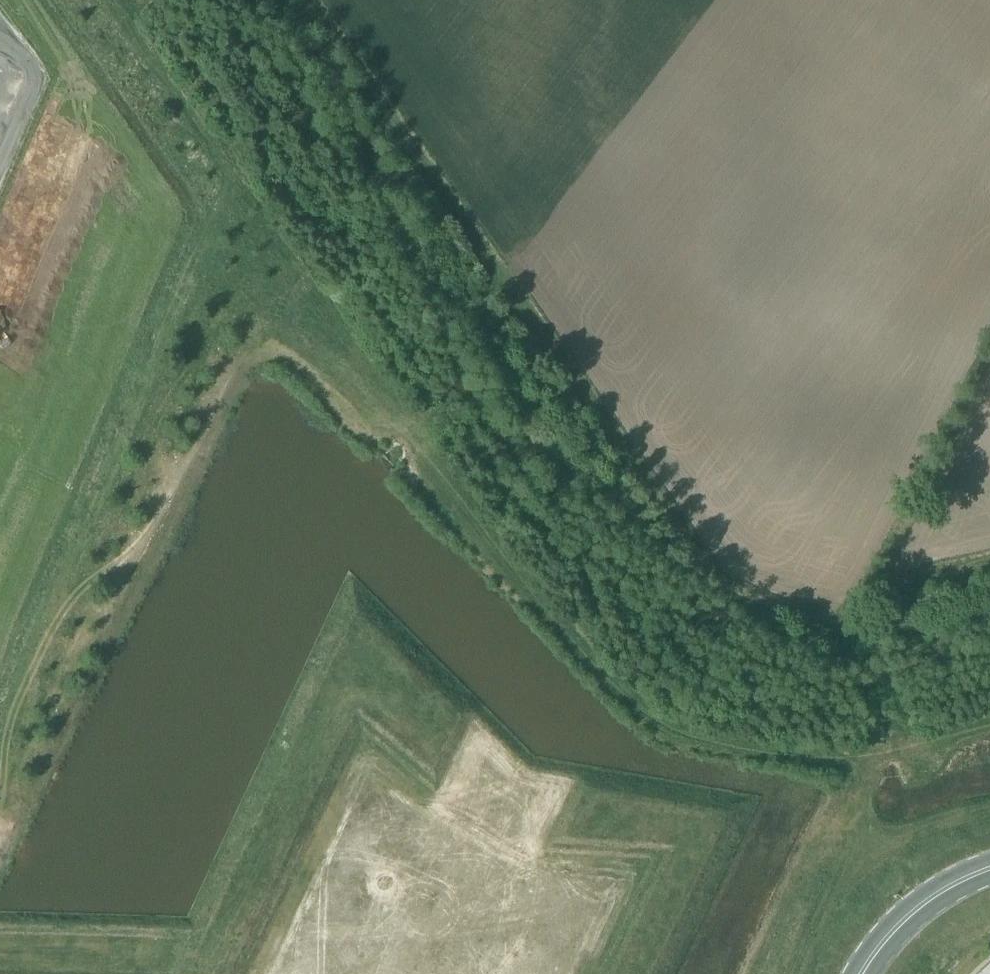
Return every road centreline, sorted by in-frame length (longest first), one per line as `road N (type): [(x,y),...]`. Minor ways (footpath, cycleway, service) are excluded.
road 1 (tertiary): [(989,869),(911,910),(861,973)]

